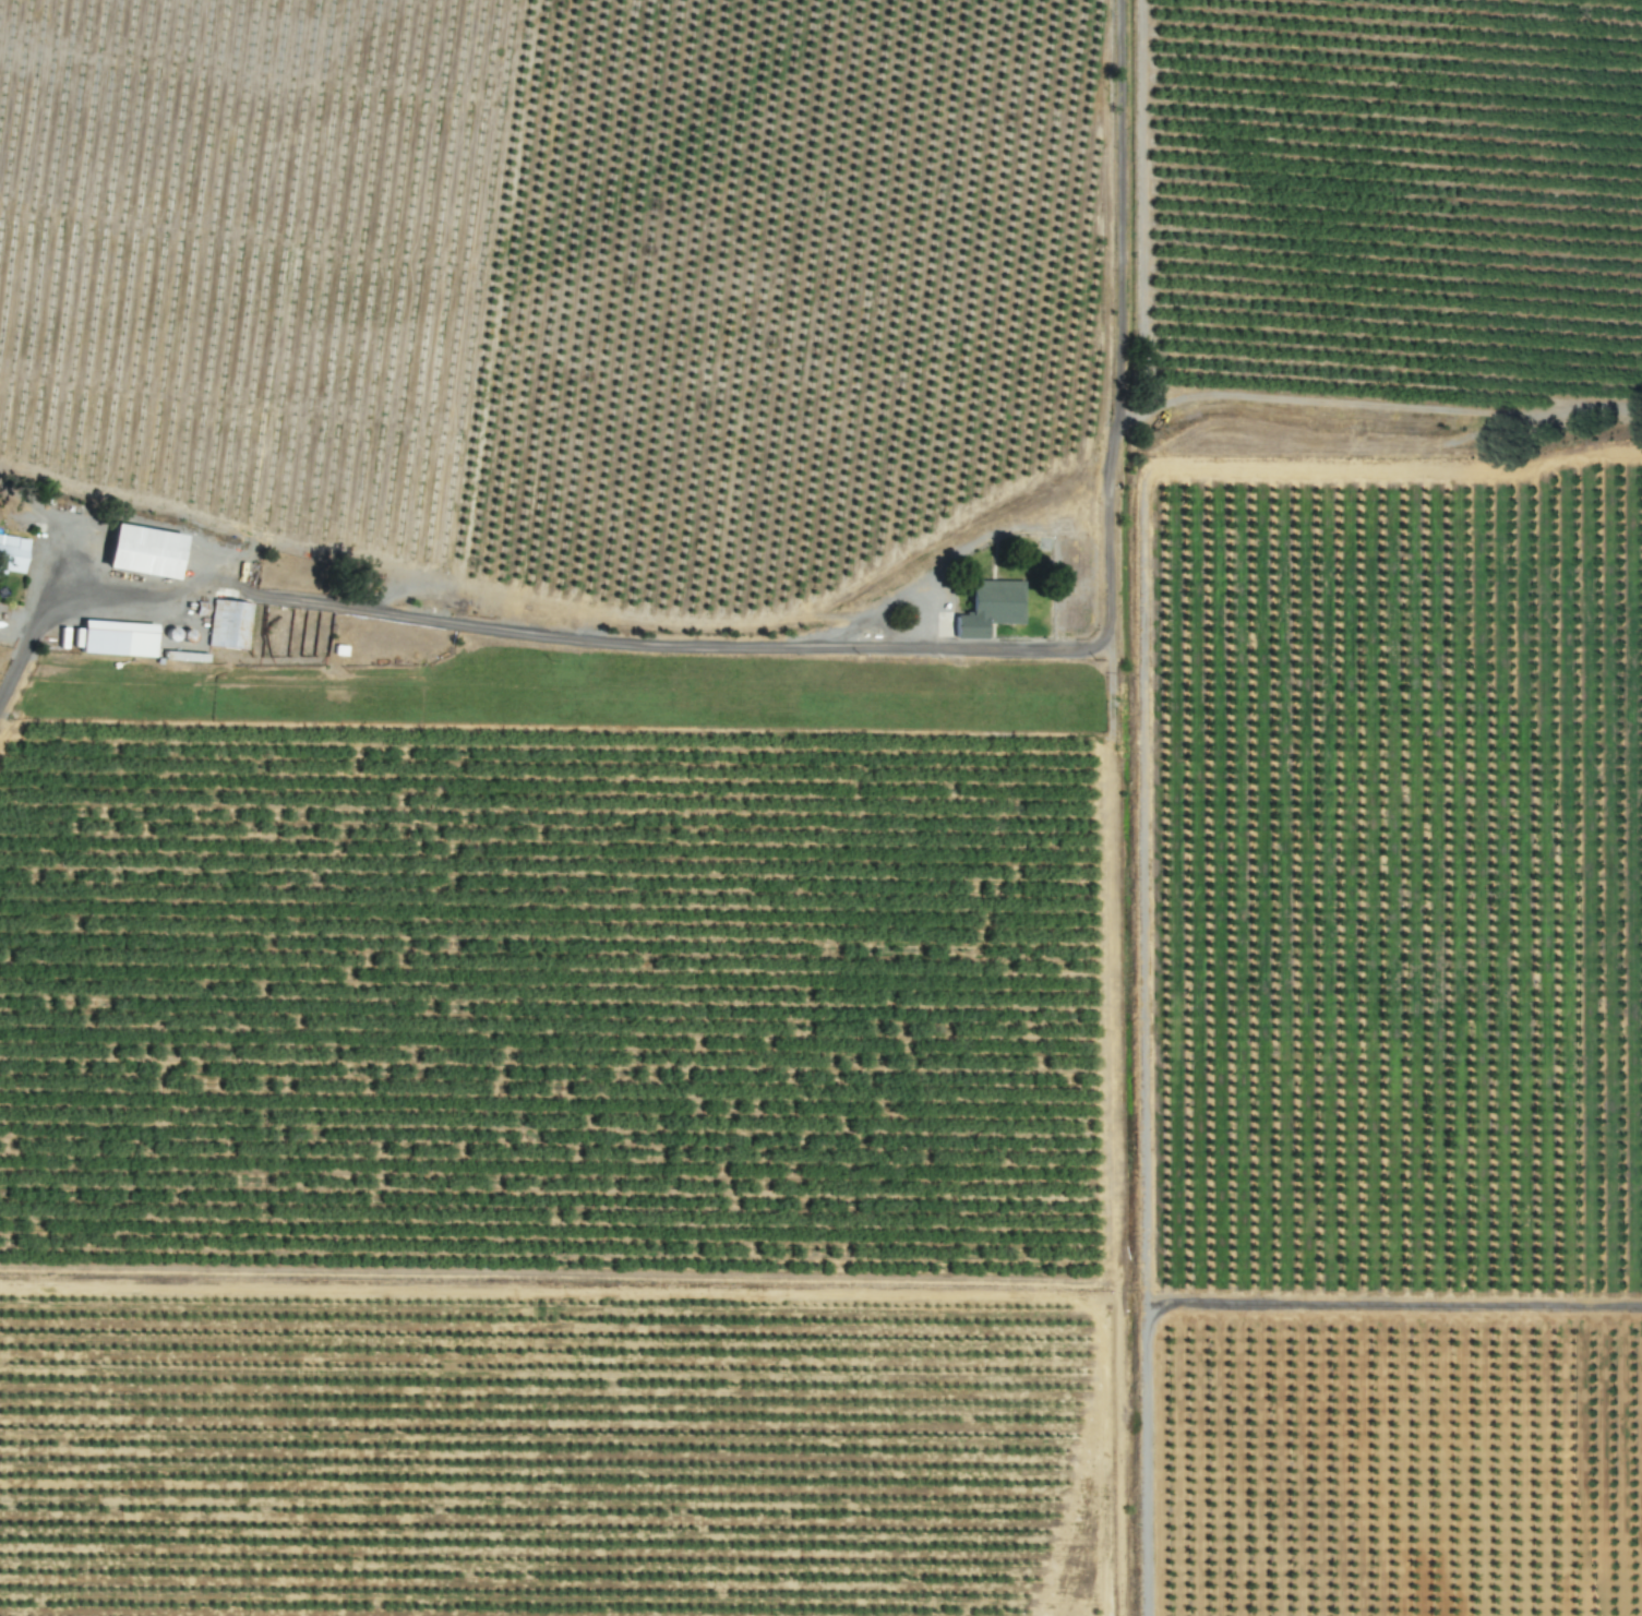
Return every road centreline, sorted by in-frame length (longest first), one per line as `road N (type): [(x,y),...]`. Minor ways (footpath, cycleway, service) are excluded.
road 1 (track): [(1641,1308),(1143,1306)]

